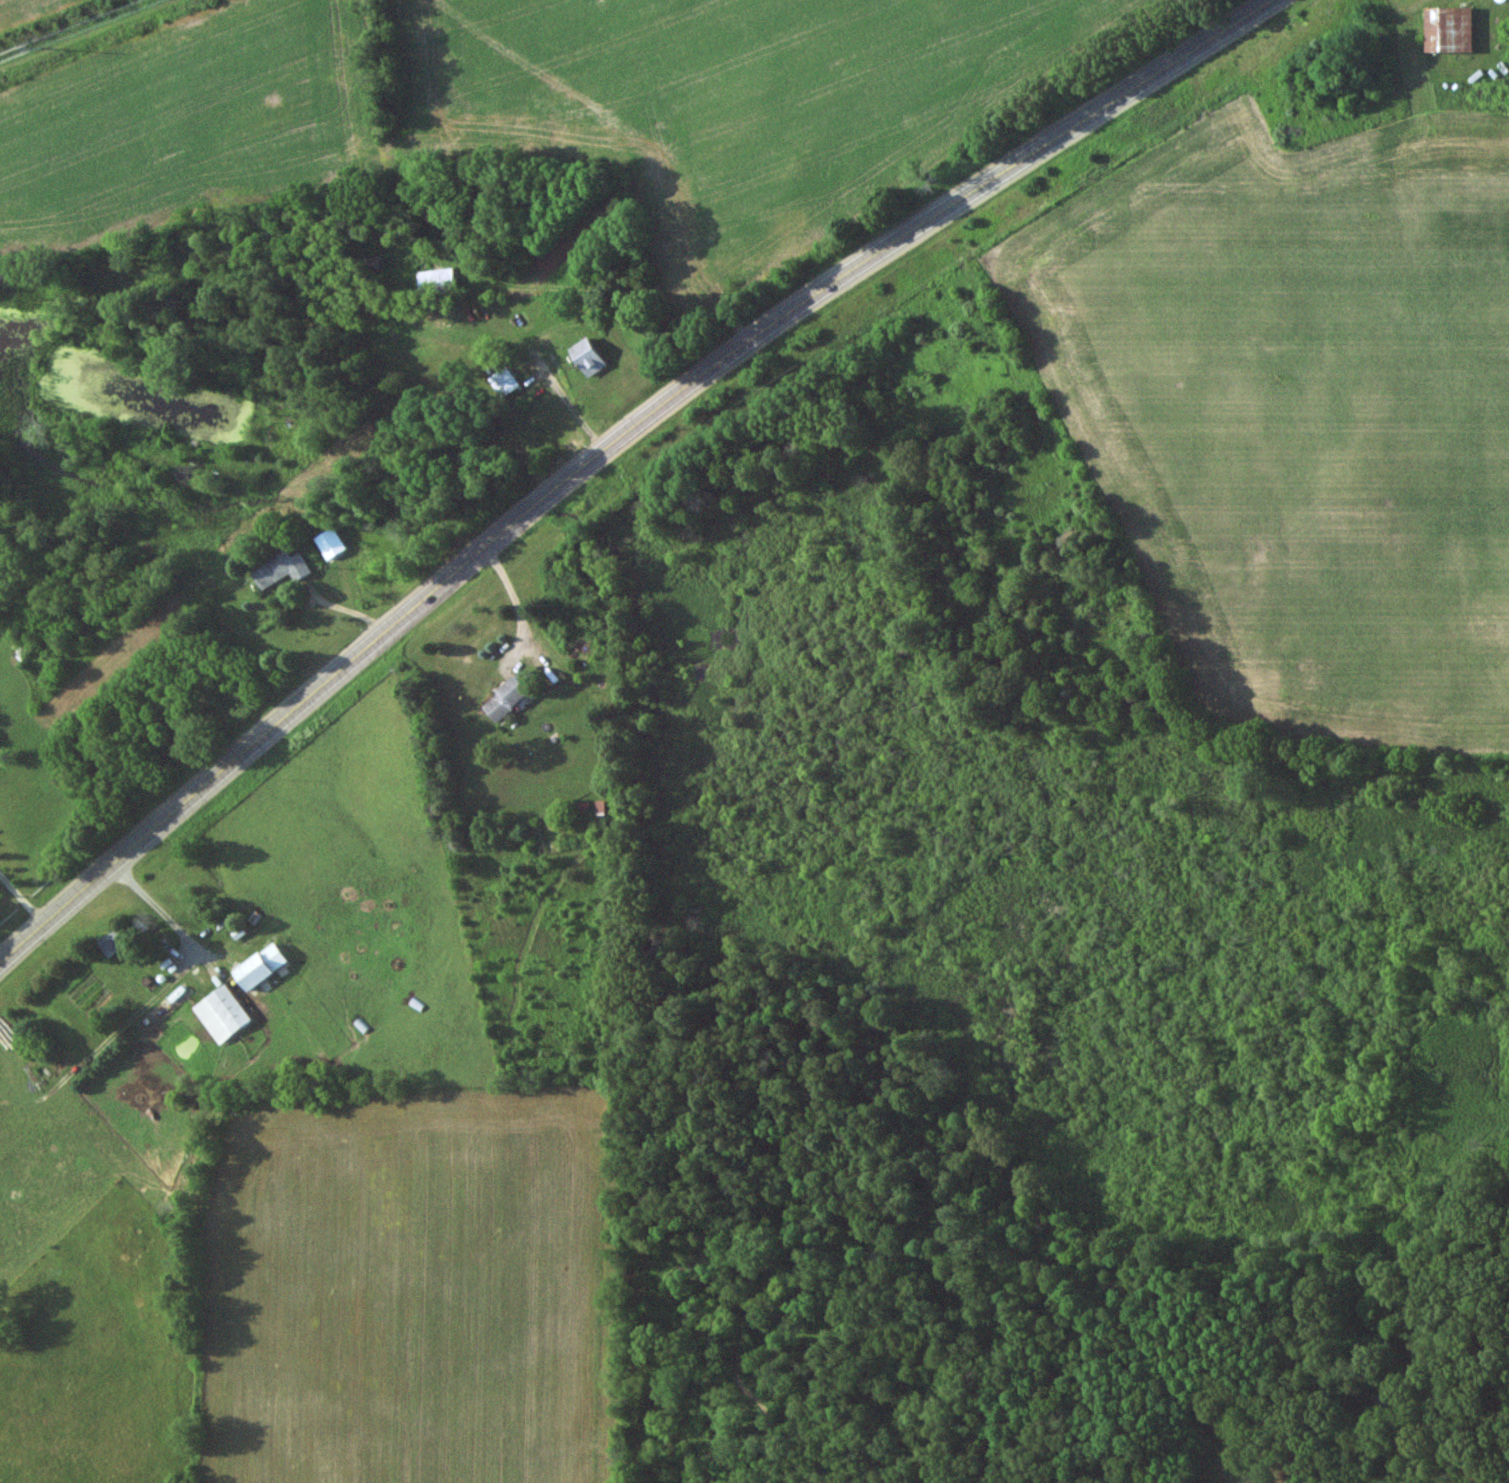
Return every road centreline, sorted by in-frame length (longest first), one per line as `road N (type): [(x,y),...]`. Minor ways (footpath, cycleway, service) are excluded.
road 1 (secondary): [(0,962),(543,495),(664,401),(825,287),(1275,0)]

